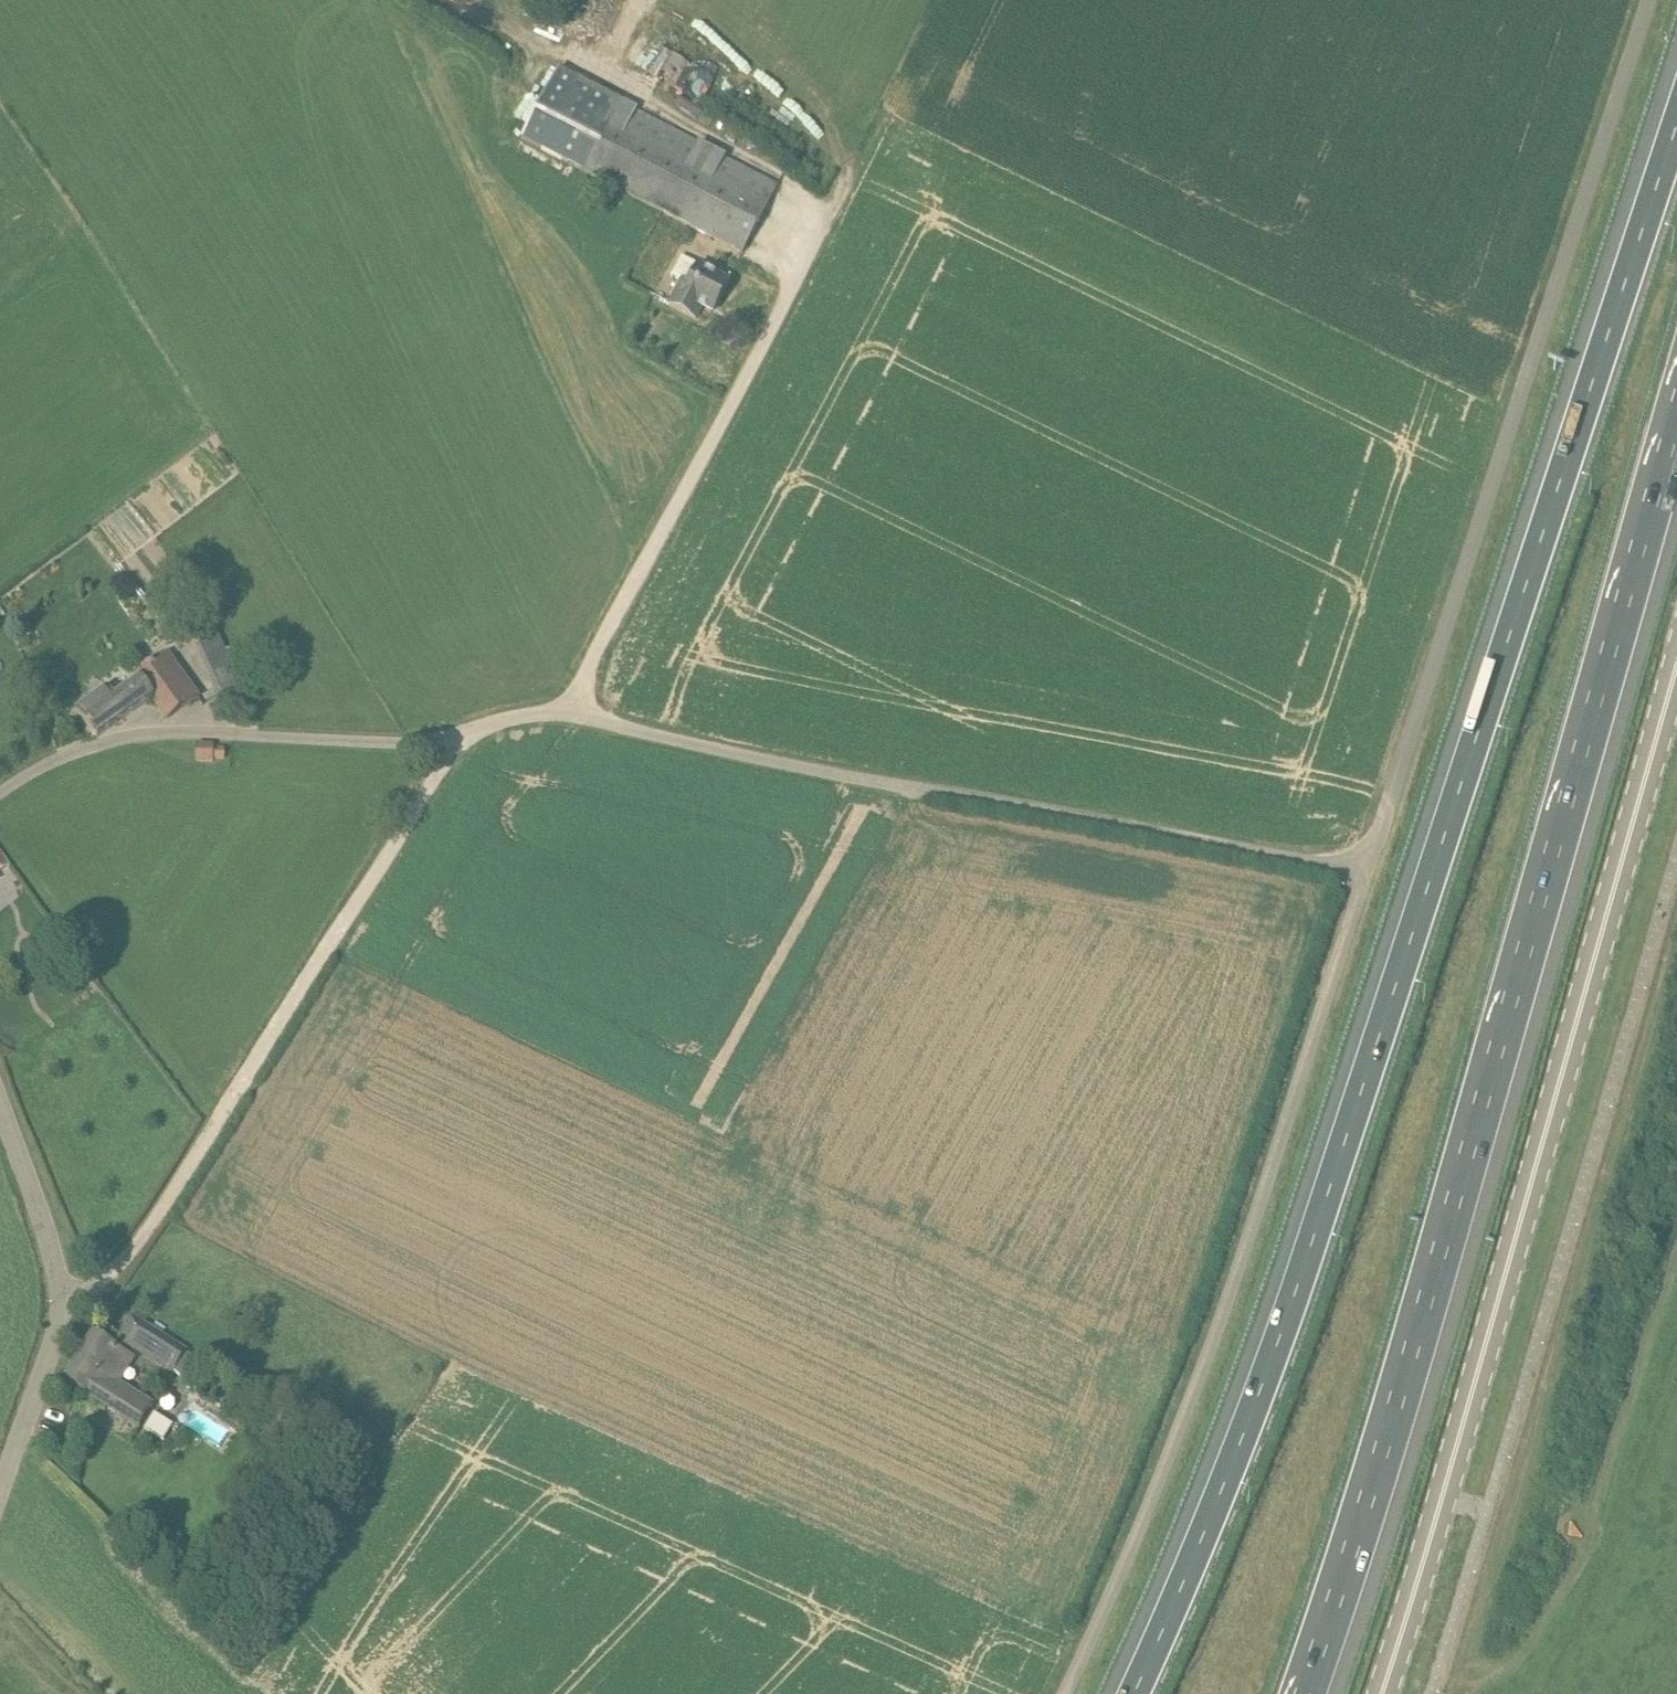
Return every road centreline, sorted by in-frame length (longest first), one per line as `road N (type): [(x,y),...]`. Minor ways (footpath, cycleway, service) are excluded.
road 1 (unclassified): [(0,788),(56,752),(118,733),(389,742),(553,713),(1365,870),(1636,0)]
road 2 (motorway): [(1676,124),(1266,1371),(1131,1693)]
road 3 (motorway): [(1306,1693),(1395,1421),(1676,425)]
road 4 (tertiary): [(1376,1693),(1676,665)]
road 5 (track): [(53,1307),(75,1302),(158,1208),(462,734)]
road 6 (unclassified): [(0,1463),(53,1327),(54,1278),(0,1127)]

